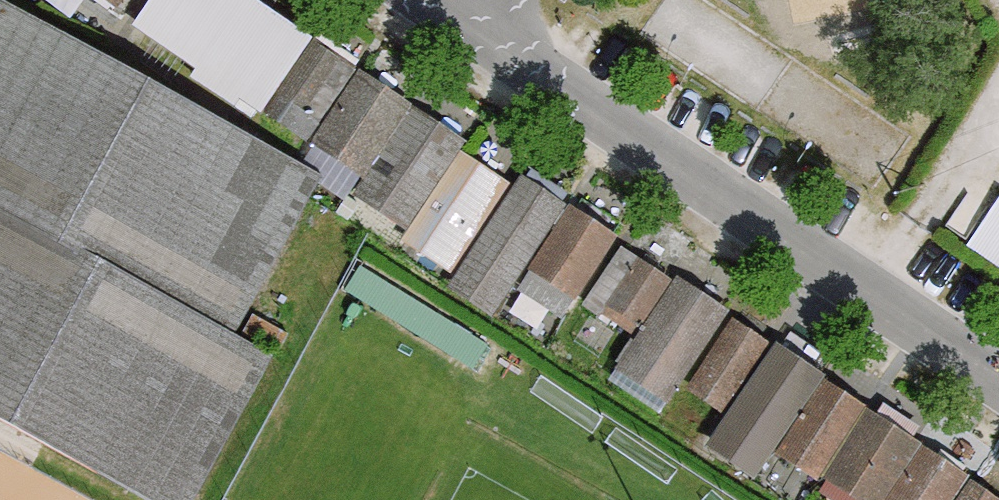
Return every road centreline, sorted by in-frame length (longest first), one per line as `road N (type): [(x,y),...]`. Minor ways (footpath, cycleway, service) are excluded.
road 1 (residential): [(429,0),(998,382)]

